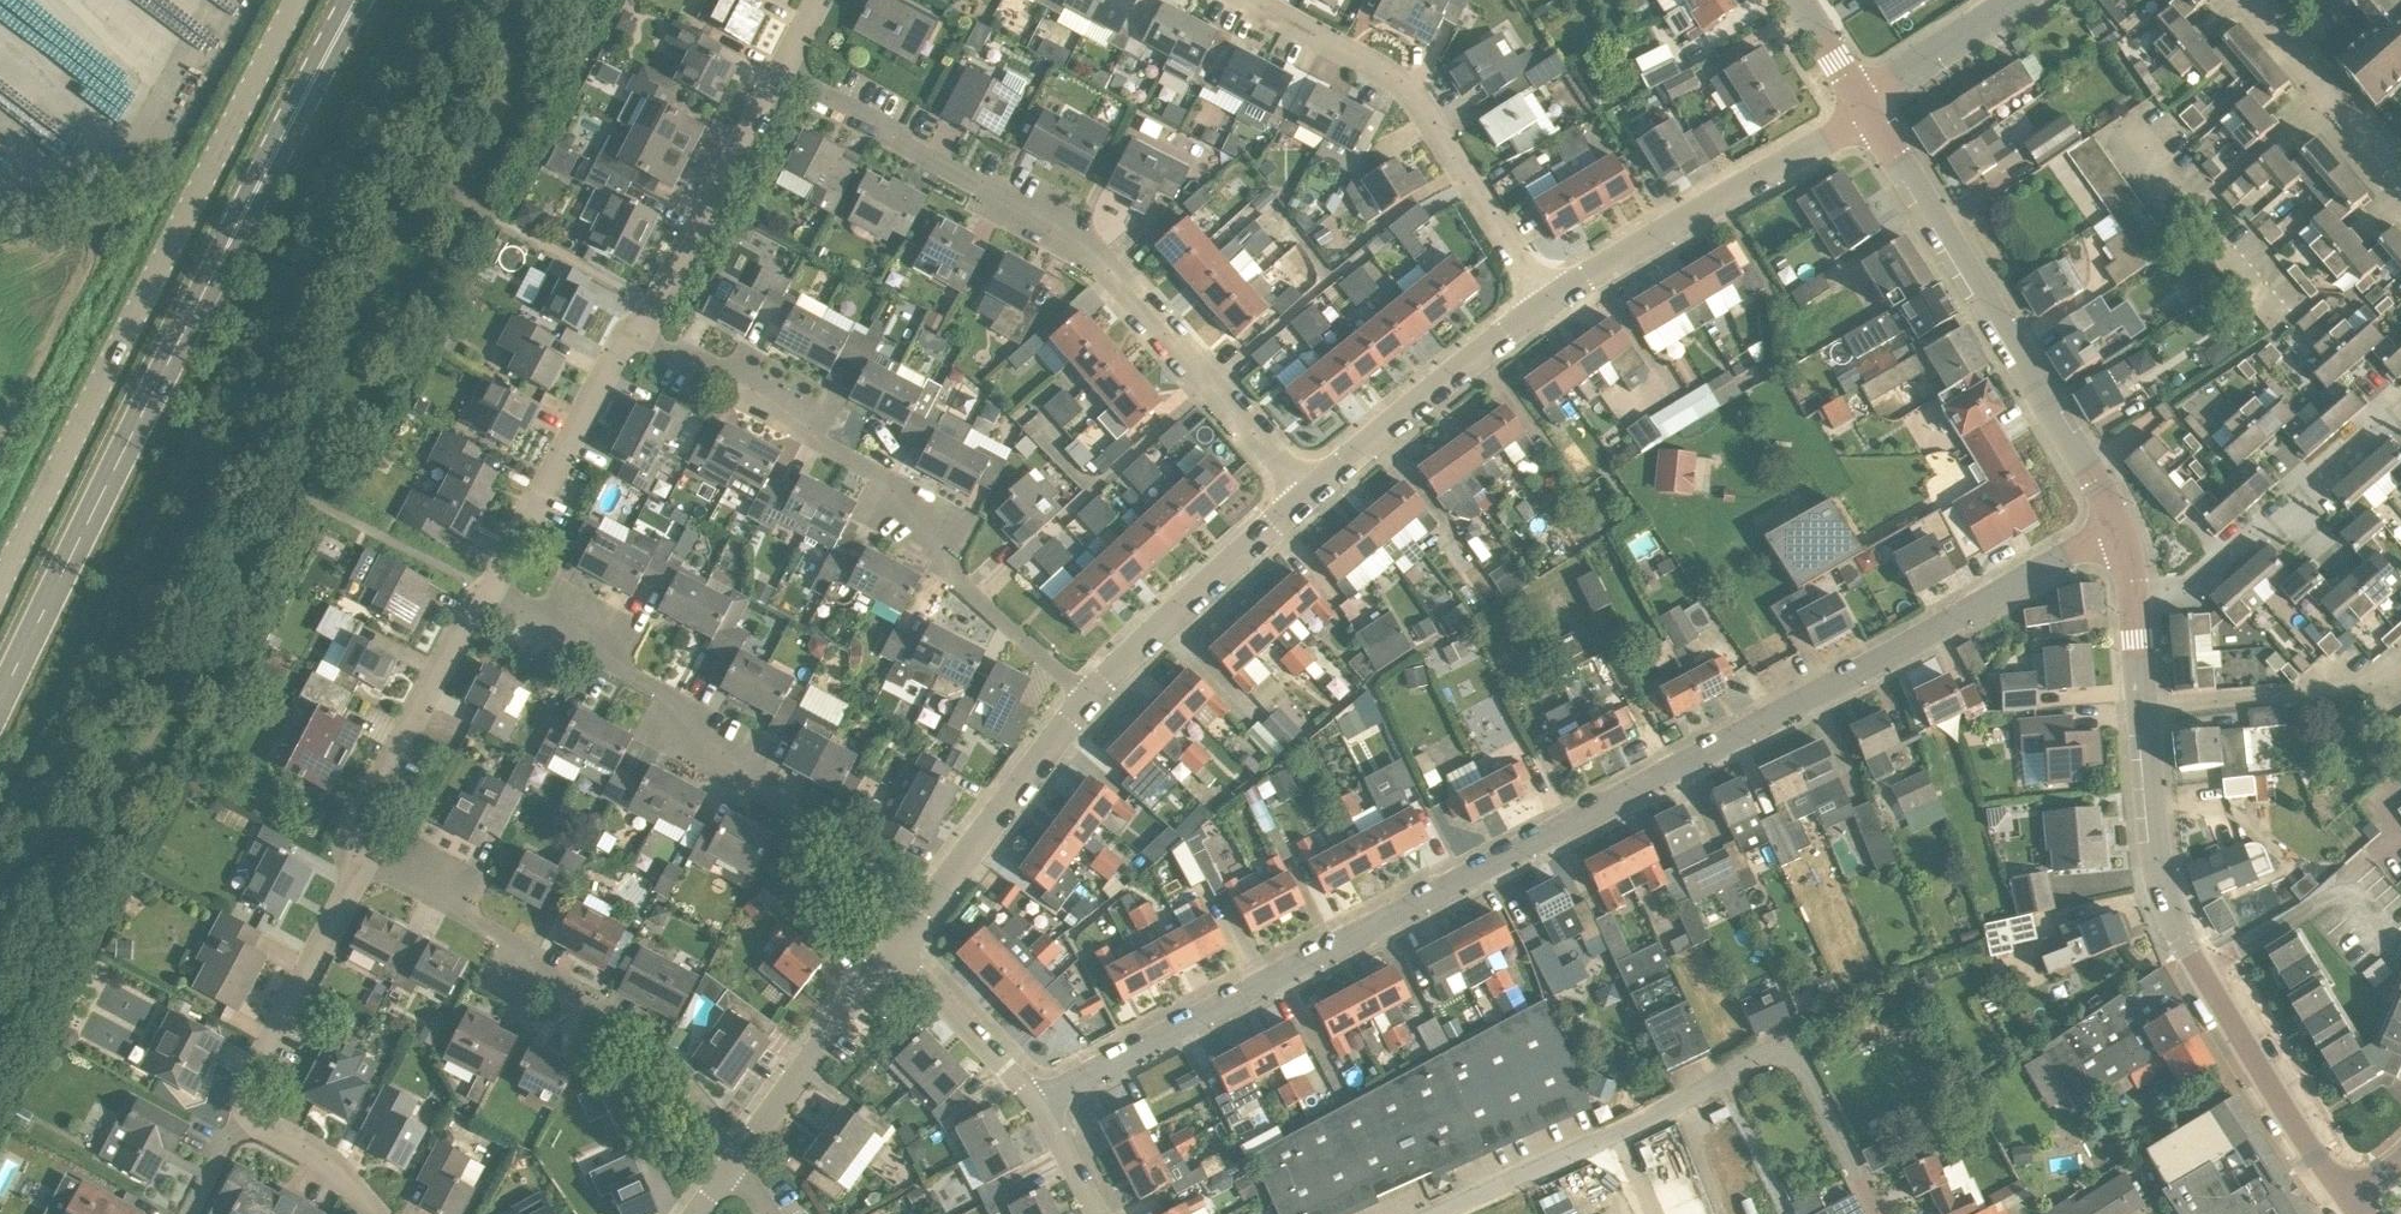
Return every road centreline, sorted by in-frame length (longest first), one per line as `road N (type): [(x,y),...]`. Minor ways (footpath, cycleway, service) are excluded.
road 1 (residential): [(1034,1103),(1881,655),(2116,521)]
road 2 (primary): [(0,688),(349,0)]
road 3 (residential): [(1299,492),(1097,265),(1017,211),(770,77)]
road 4 (unclassified): [(0,582),(296,0)]
road 5 (tertiary): [(2348,1196),(2264,1076),(2169,910),(2157,855),(2135,598)]
road 6 (residential): [(1087,693),(904,536),(857,462),(632,328)]
road 7 (residential): [(889,940),(802,820),(687,741),(632,655),(605,634),(482,586)]
road 8 (residential): [(735,1167),(625,1051),(537,987),(493,923),(353,867)]
road 9 (tertiary): [(2116,521),(1864,107)]
road 10 (residential): [(1547,303),(1407,91),(1379,67),(1247,0)]
road 11 (residential): [(1547,303),(1864,107)]
road 12 (residential): [(1414,1213),(1731,1069)]
road 13 (residential): [(2135,598),(2186,589),(2400,402)]
road 14 (residential): [(889,940),(1087,693)]
road 15 (residential): [(1299,492),(1547,303)]
road 16 (residential): [(353,867),(359,823),(482,586)]
road 17 (residential): [(482,586),(632,328)]
road 18 (residential): [(1087,693),(1299,492)]
road 19 (residential): [(632,328),(770,77)]
road 20 (residential): [(244,1118),(252,1080),(353,867)]
road 21 (residential): [(735,1167),(889,940)]
road 22 (residential): [(1873,1213),(1799,1067),(1768,1056),(1731,1069)]
road 23 (residential): [(1034,1103),(889,940)]
road 24 (residential): [(2378,158),(2245,0)]
road 25 (residential): [(1864,107),(2009,0)]
road 26 (residential): [(373,1213),(323,1157),(244,1118)]
road 27 (tertiary): [(1864,107),(1794,0)]
road 28 (residential): [(1095,1213),(1034,1103)]

